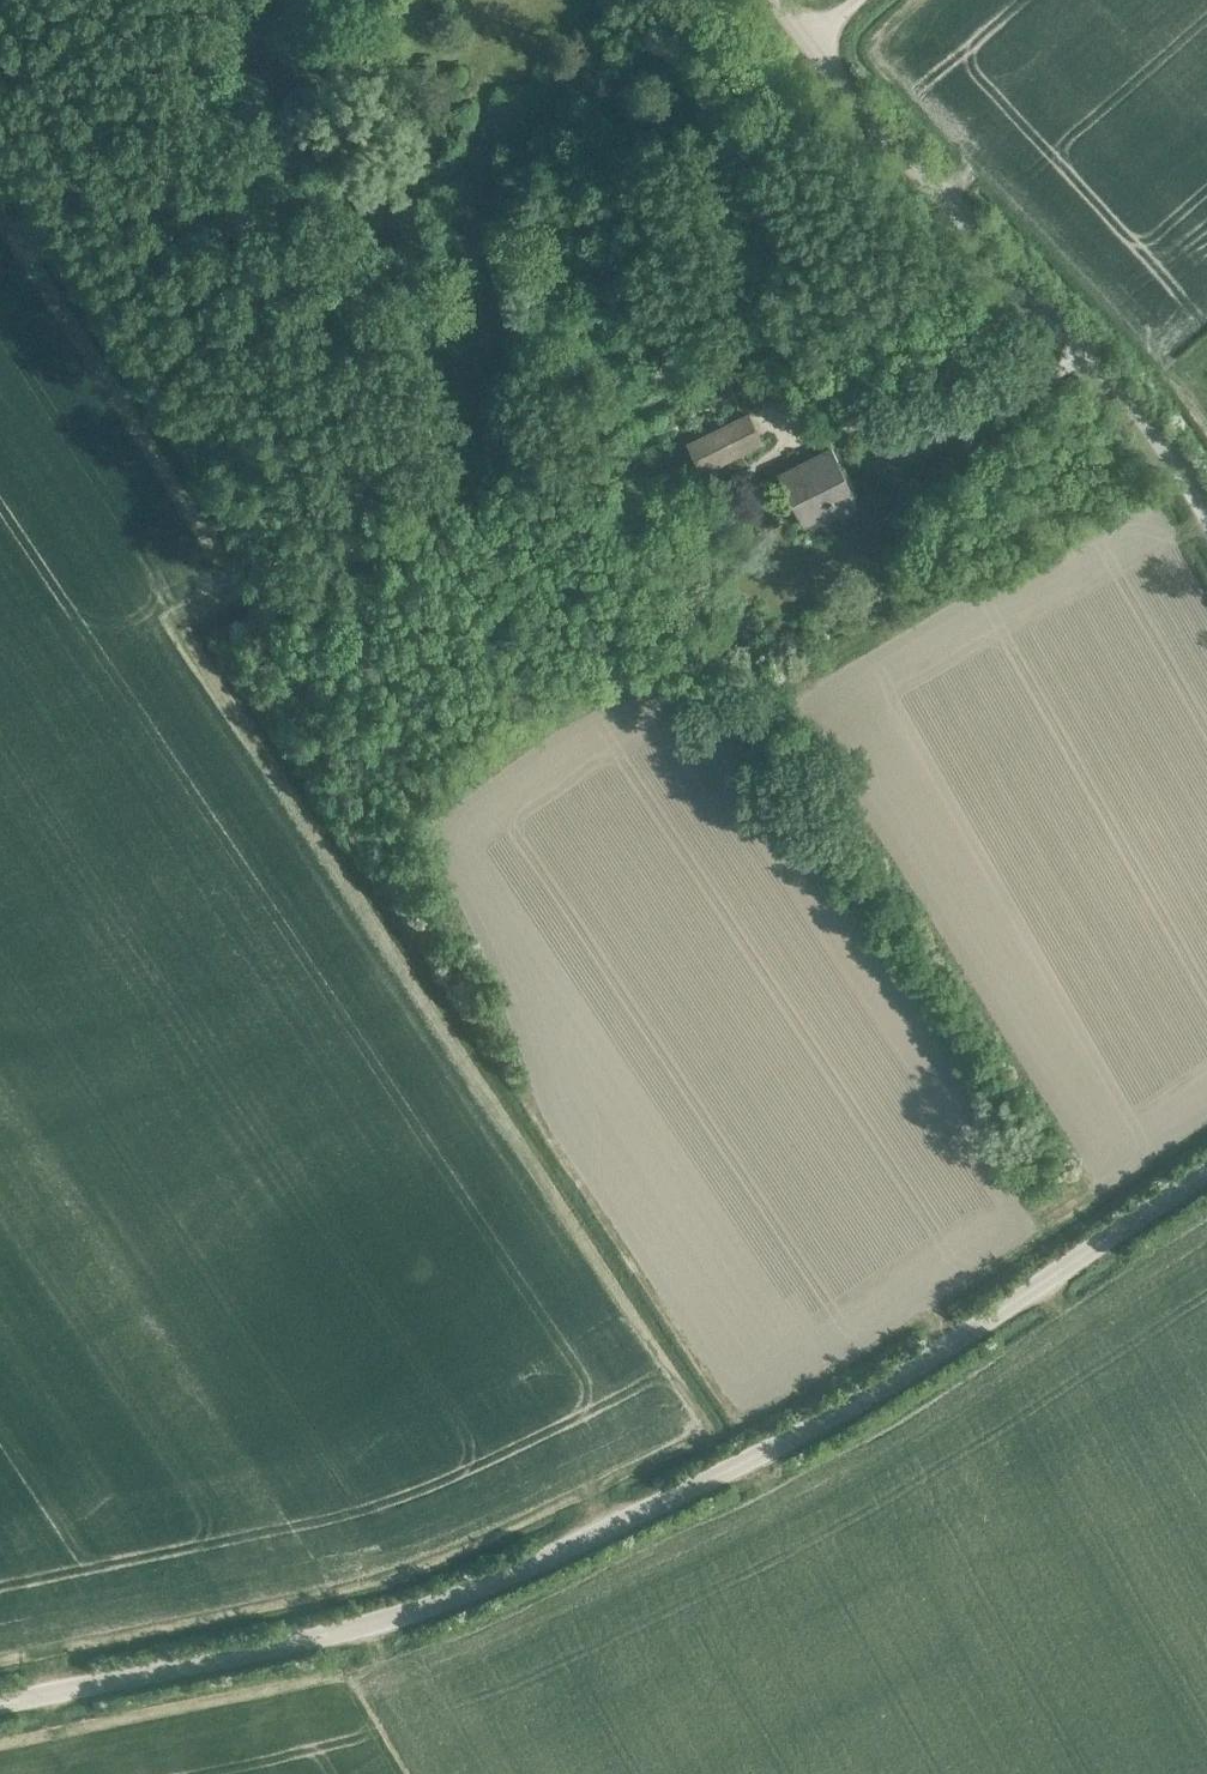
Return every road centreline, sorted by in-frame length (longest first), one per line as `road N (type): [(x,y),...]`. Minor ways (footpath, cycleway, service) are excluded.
road 1 (unclassified): [(0,1704),(251,1652),(470,1591),(790,1438),(1206,1173)]
road 2 (unclassified): [(1206,498),(1106,372),(805,42)]

